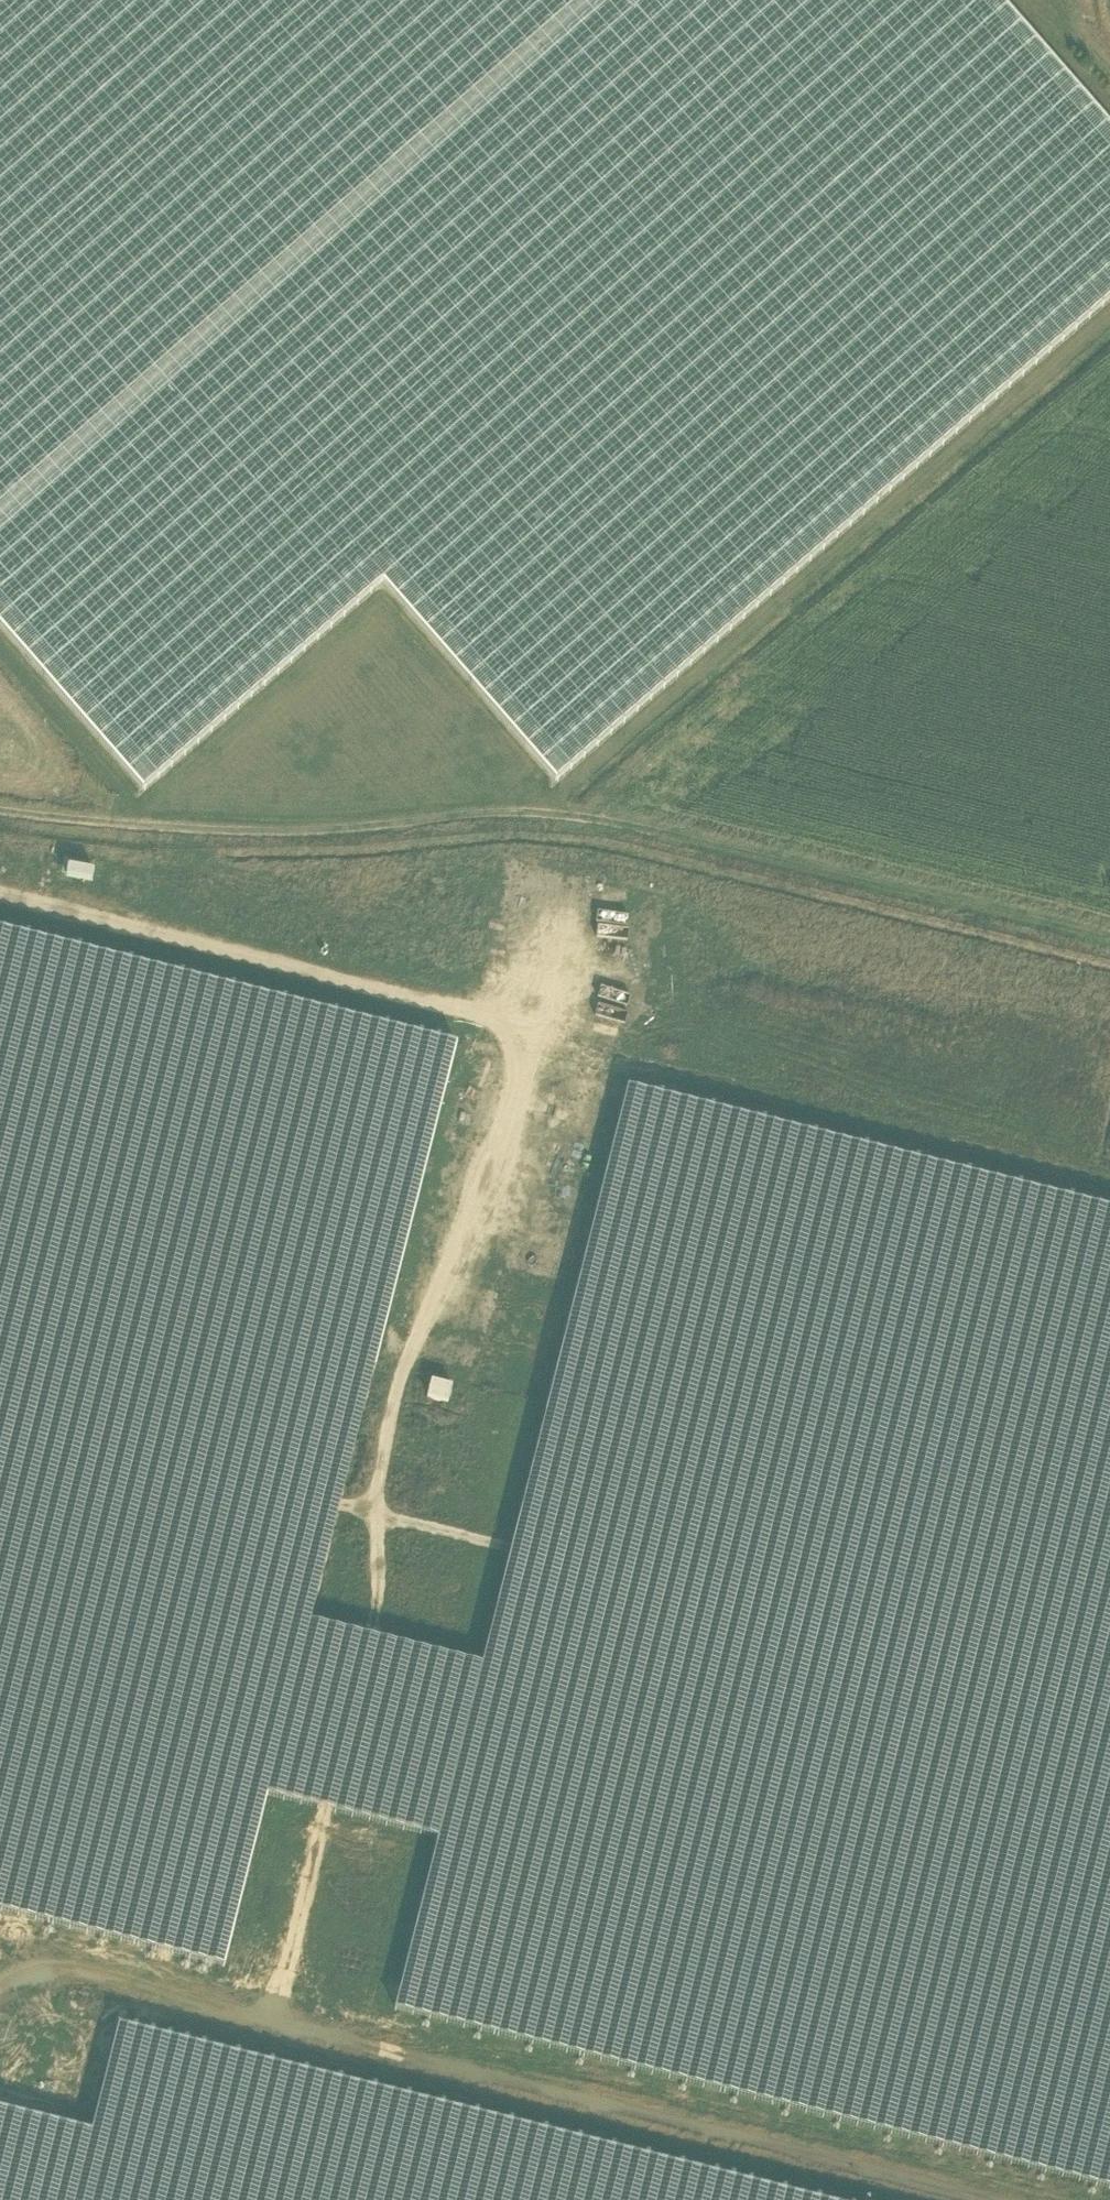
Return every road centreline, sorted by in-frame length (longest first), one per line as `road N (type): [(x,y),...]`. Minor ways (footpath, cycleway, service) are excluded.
road 1 (track): [(0,812),(218,833),(336,831),(507,812),(599,821),(1109,944)]

